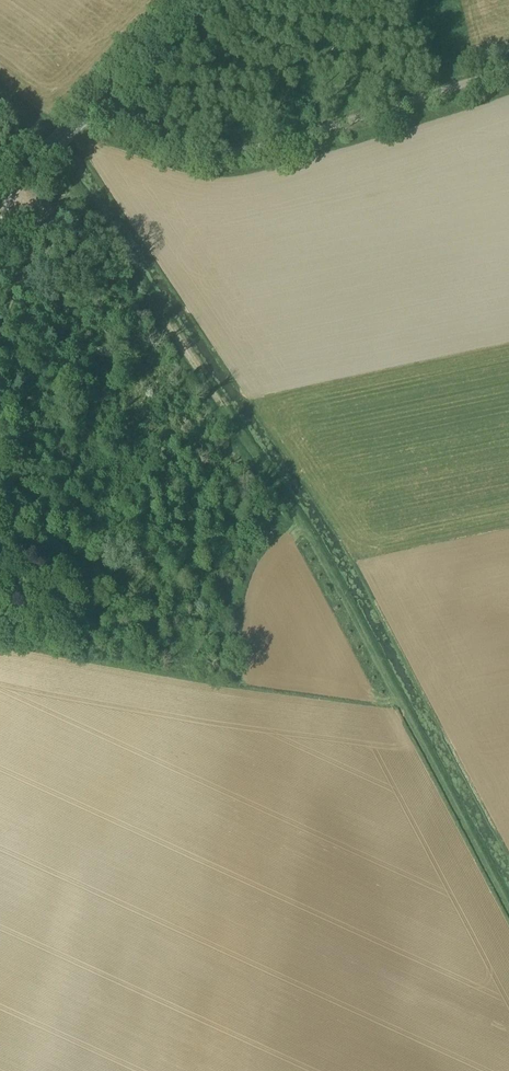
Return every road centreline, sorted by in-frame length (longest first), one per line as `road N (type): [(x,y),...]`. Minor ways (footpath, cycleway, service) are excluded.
road 1 (unclassified): [(96,104),(168,145),(227,154),(508,65)]
road 2 (track): [(0,331),(29,215),(12,184)]
road 3 (tertiary): [(96,104),(195,0)]
road 4 (tertiary): [(0,196),(96,104)]

